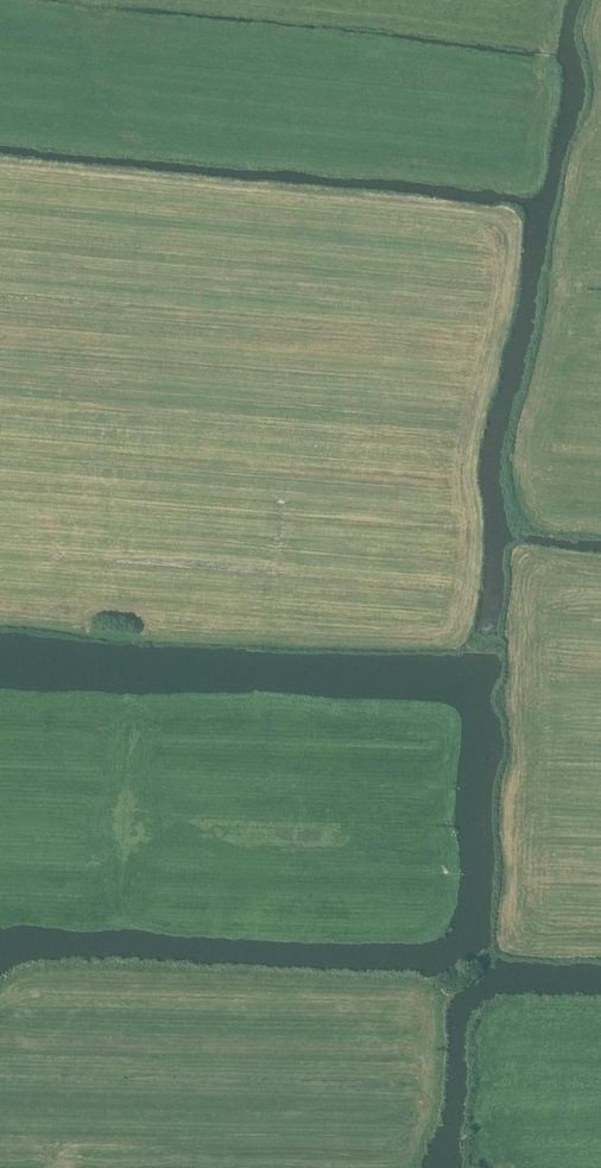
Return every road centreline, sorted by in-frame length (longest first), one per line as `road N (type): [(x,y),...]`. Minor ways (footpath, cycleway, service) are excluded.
road 1 (track): [(0,168),(480,215),(501,224),(511,251),(468,469),(474,543),(467,595),(459,636),(448,647),(102,637),(0,624)]

